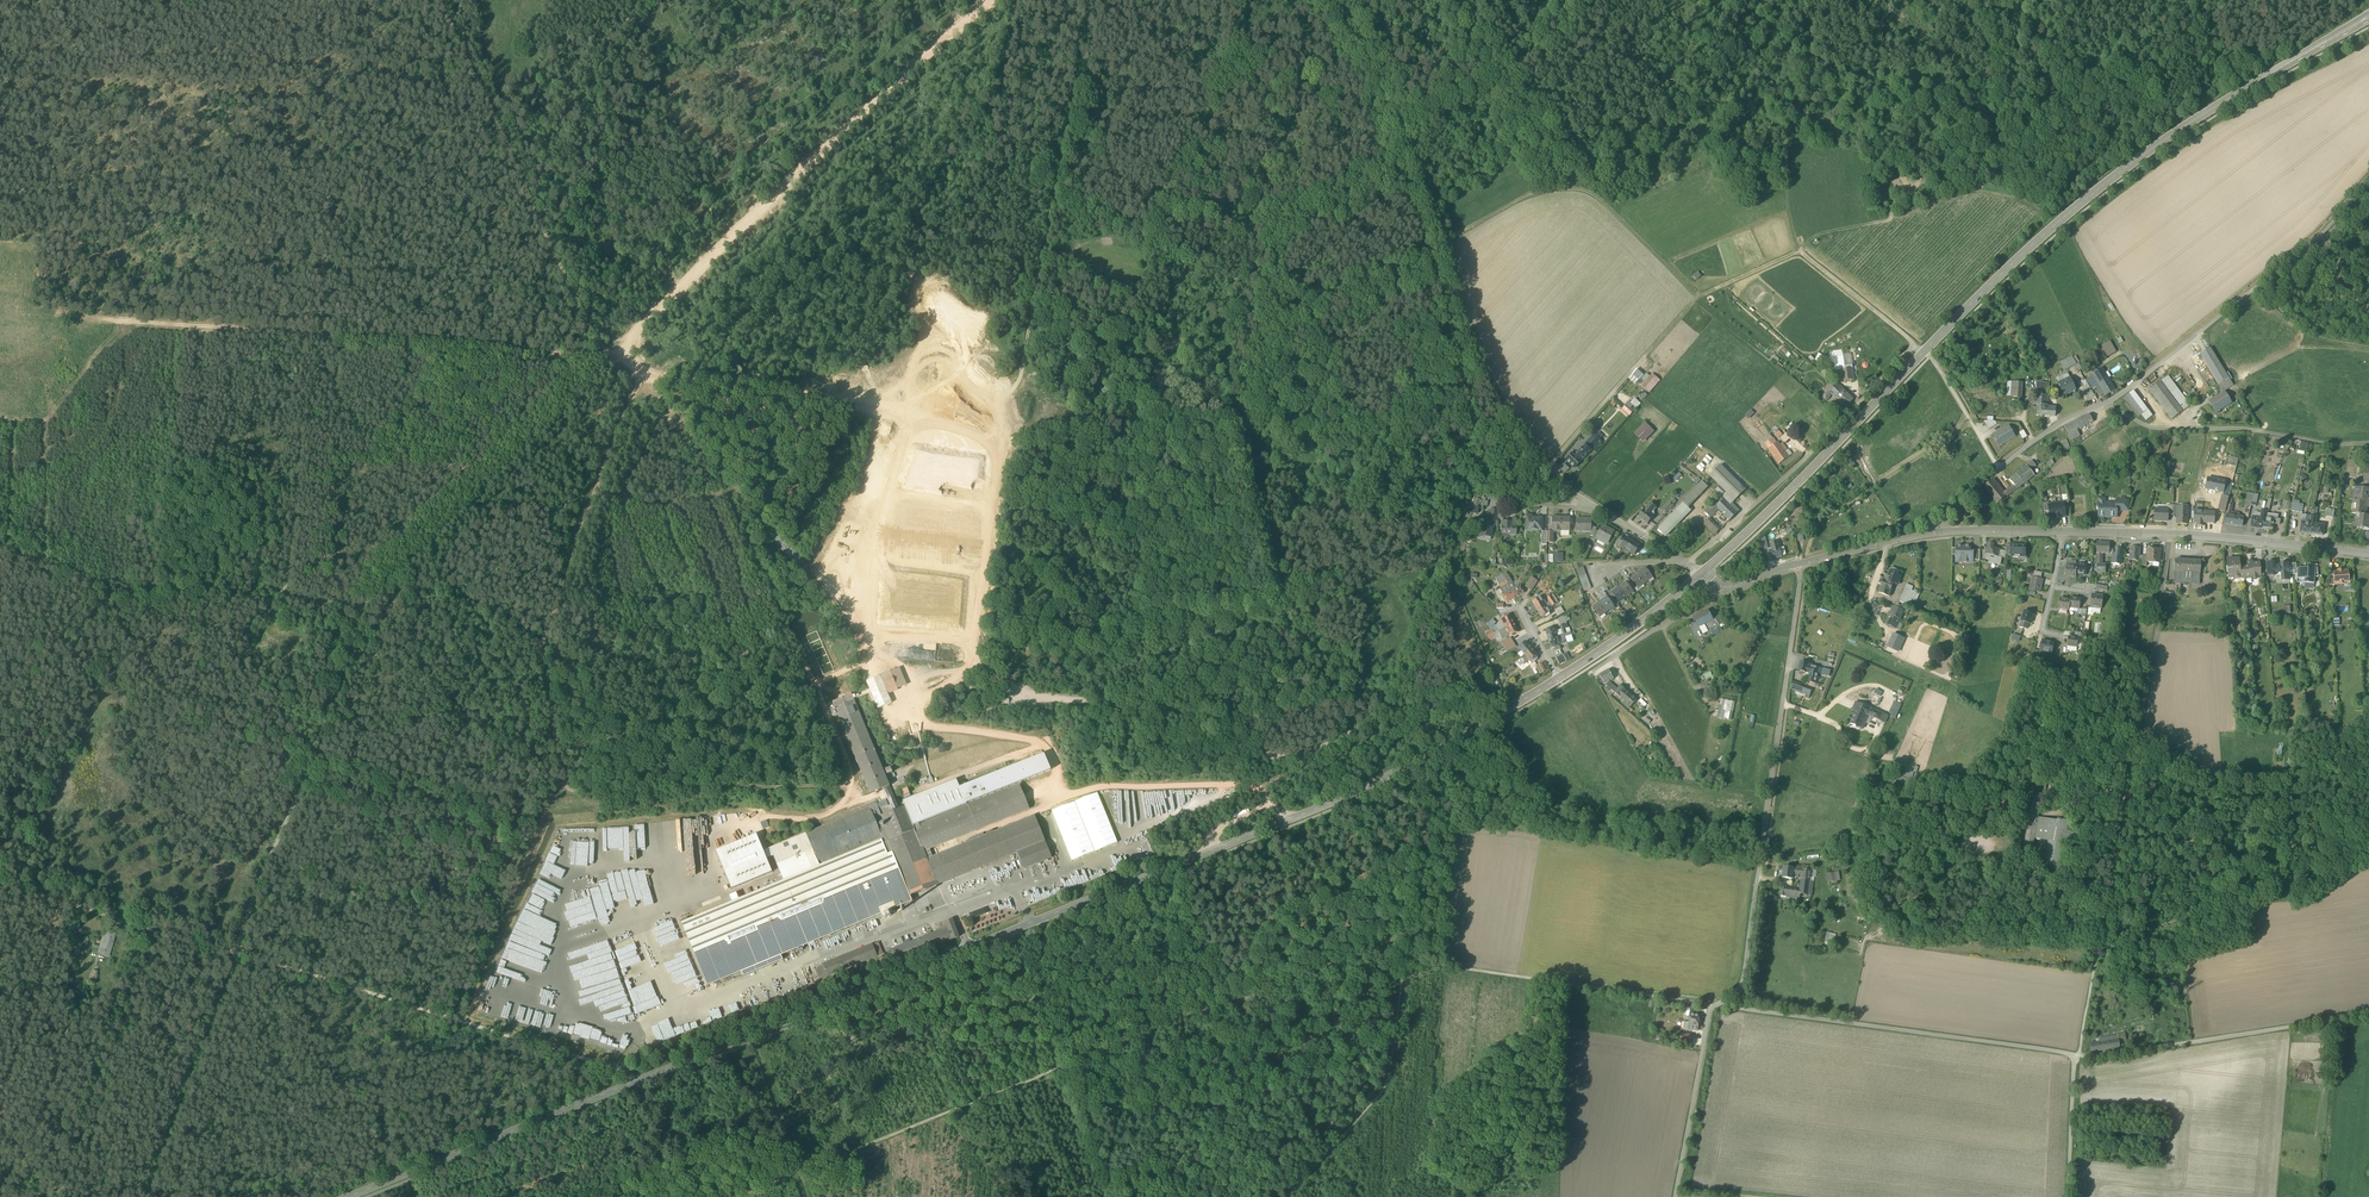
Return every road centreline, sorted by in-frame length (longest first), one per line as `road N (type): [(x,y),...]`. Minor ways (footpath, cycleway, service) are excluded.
road 1 (track): [(149,1196),(377,595),(610,364)]
road 2 (secondary): [(352,1196),(1007,934)]
road 3 (track): [(0,883),(641,1081)]
road 4 (secondary): [(1007,934),(1355,792),(1558,678)]
road 5 (secondary): [(1923,352),(2057,223),(2158,144),(2368,18)]
road 6 (track): [(610,364),(71,318)]
road 7 (track): [(735,1196),(1234,1001)]
road 8 (track): [(996,0),(820,154),(610,364)]
road 9 (track): [(697,439),(640,370),(542,645),(569,789)]
road 10 (track): [(1547,468),(1475,358),(1446,248),(1377,81),(1350,29),(1318,0)]
road 11 (track): [(1394,707),(1438,628),(1473,455),(1466,383),(1432,254),(1446,248)]
road 12 (residential): [(1932,533),(2034,440),(2105,405),(2151,427),(2368,443)]
road 13 (track): [(569,789),(842,783),(851,772),(818,690),(829,675),(857,665)]
road 14 (residential): [(1742,984),(1796,565)]
road 15 (track): [(610,364),(442,0)]
road 16 (track): [(2105,405),(2319,236),(2368,179)]
road 17 (track): [(1547,468),(1694,301),(1799,250)]
road 18 (unclassified): [(1744,1009),(2077,1058)]
road 19 (residential): [(1923,352),(1914,344),(1794,470),(1686,563)]
road 20 (track): [(1405,960),(1715,1006)]
road 21 (secondary): [(1702,574),(1923,352)]
road 22 (track): [(1700,296),(1583,189),(1526,197),(1443,241)]
road 23 (unclassified): [(2077,1058),(2368,1015)]
road 24 (unclassified): [(2168,533),(2122,821)]
road 25 (track): [(1432,254),(1348,57),(1297,0)]
road 26 (unclassified): [(1115,1196),(1007,934)]
road 27 (track): [(1291,818),(1249,785),(1026,795)]
road 28 (track): [(2368,760),(2338,771),(2128,786)]
road 29 (track): [(209,0),(0,96)]
road 30 (track): [(542,645),(568,662),(574,696),(606,737),(706,711)]
road 31 (track): [(1405,960),(1386,1085),(1330,1151)]
road 32 (track): [(610,364),(816,391)]
road 33 (tertiary): [(2168,533),(2368,554)]
road 34 (unclassified): [(1675,1196),(1715,1006)]
road 35 (track): [(1234,1001),(1367,949),(1405,960)]
road 36 (secondary): [(1558,678),(1702,574)]
road 37 (residential): [(1594,670),(1709,600),(1717,586)]
road 38 (track): [(1914,344),(1799,250)]
road 39 (track): [(2000,468),(1923,352)]
road 40 (unclassified): [(2068,1196),(2077,1058)]
road 41 (tertiary): [(1932,533),(2063,531)]
road 42 (residential): [(1597,510),(1468,490)]
road 43 (track): [(1799,250),(1784,158),(1798,124)]

